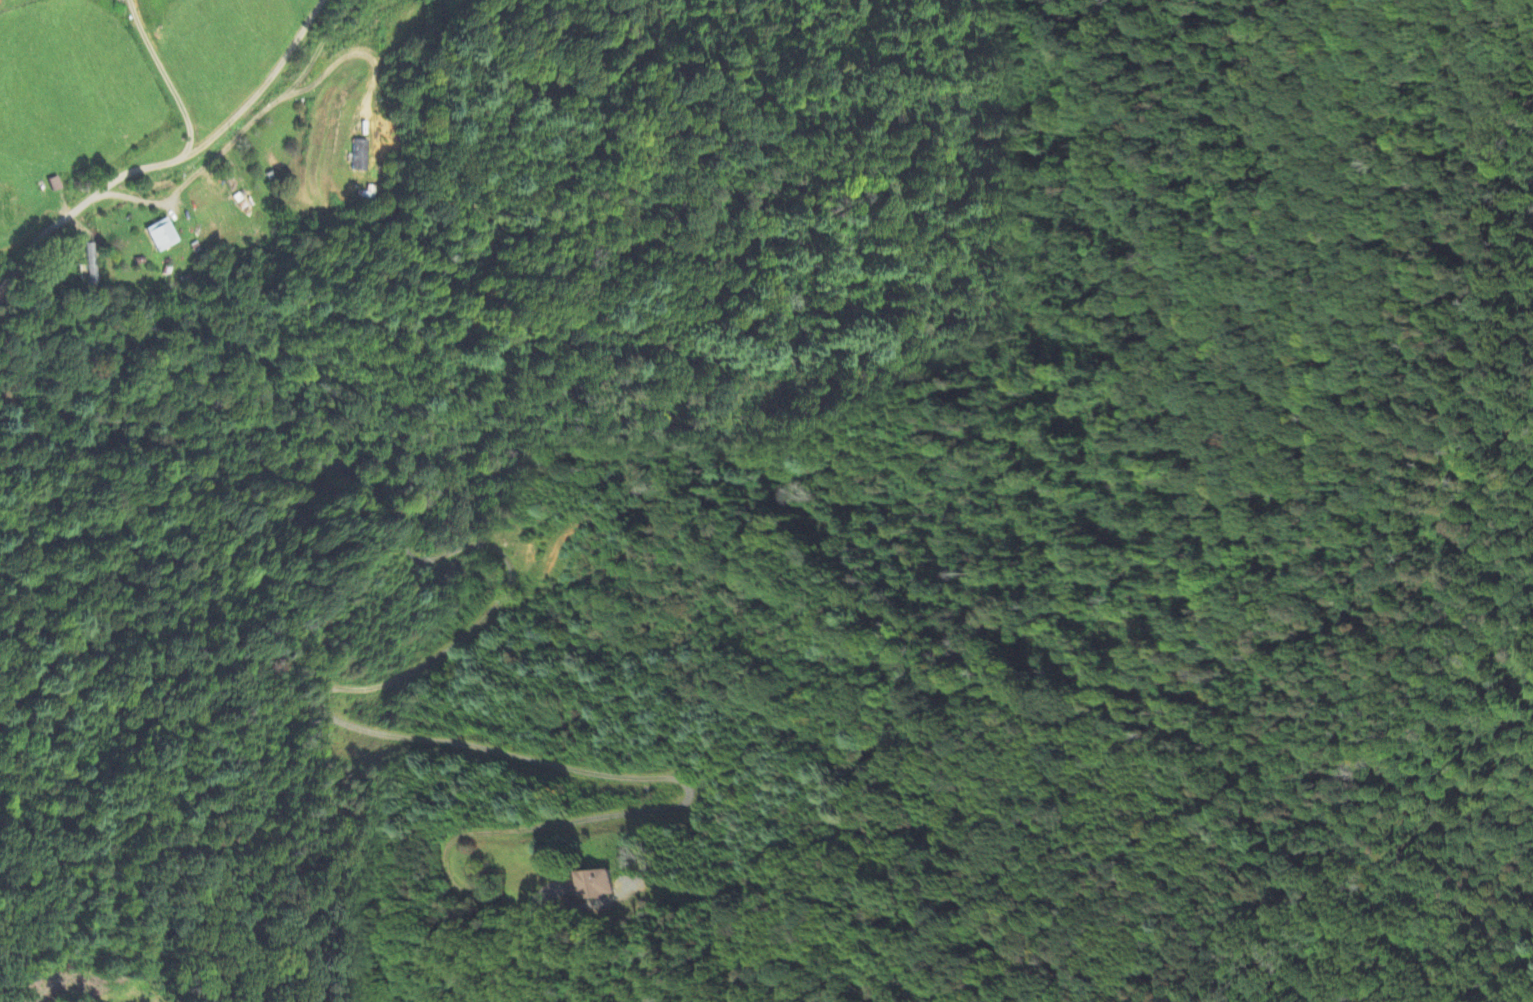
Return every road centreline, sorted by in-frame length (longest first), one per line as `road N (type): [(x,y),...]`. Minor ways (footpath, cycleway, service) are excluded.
road 1 (residential): [(0,289),(43,238),(116,179),(188,157),(271,78),(322,0)]
road 2 (residential): [(102,190),(157,204),(177,194),(275,104),(349,56),(372,59),(378,73),(369,118)]

